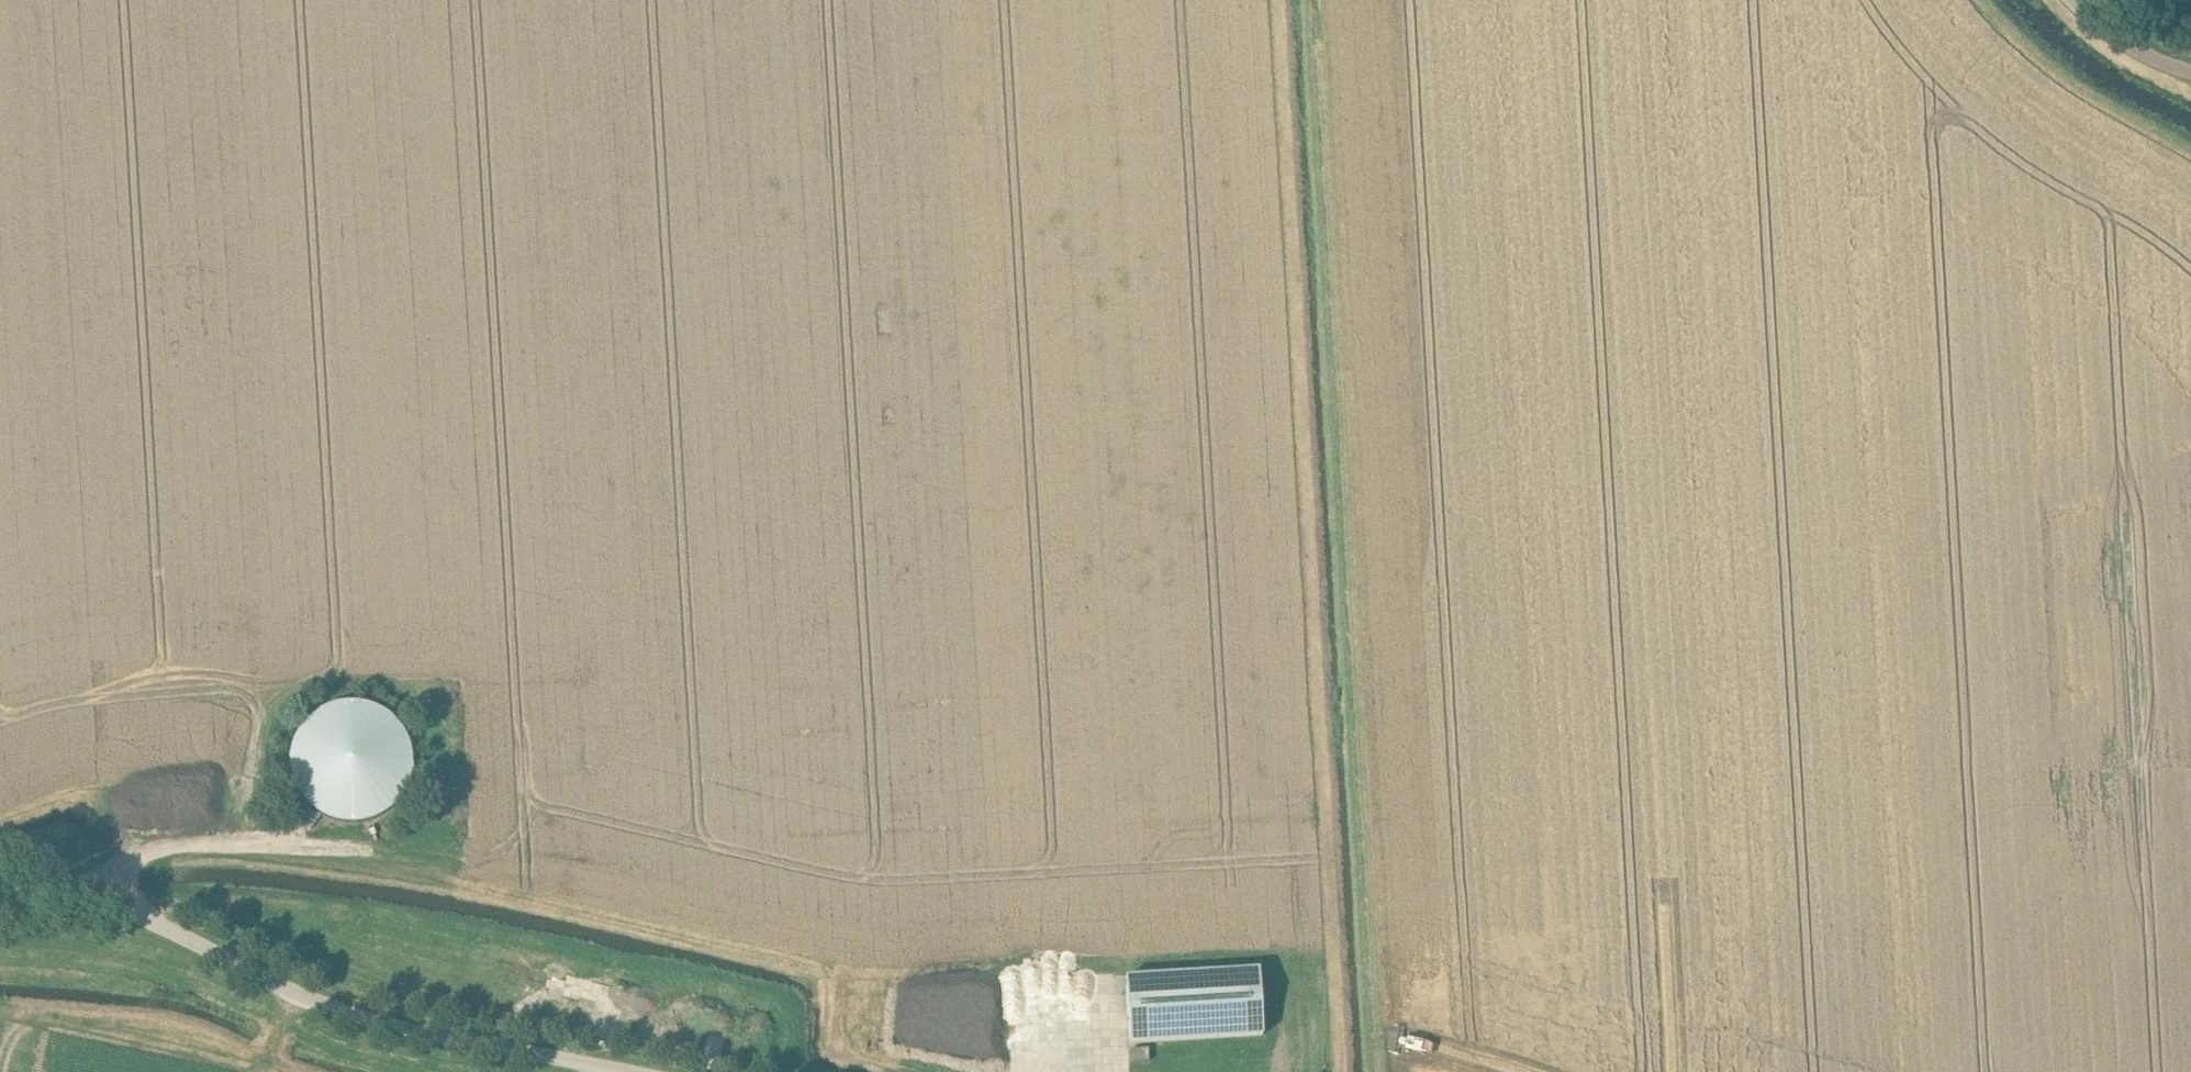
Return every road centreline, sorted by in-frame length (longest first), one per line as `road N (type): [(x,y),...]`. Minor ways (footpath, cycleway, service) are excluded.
road 1 (track): [(1372,1071),(1310,0)]
road 2 (track): [(1325,1071),(1329,951),(1277,0)]
road 3 (unclassified): [(622,1071),(354,1016),(87,898),(0,899)]
road 4 (track): [(0,960),(173,974),(284,1011),(295,994)]
road 5 (track): [(113,872),(135,850),(159,844),(368,850)]
road 6 (track): [(2190,155),(2066,80),(1982,0)]
road 7 (track): [(16,1013),(161,1030),(262,1059)]
road 8 (track): [(104,904),(116,835),(101,800),(71,797),(0,820)]

